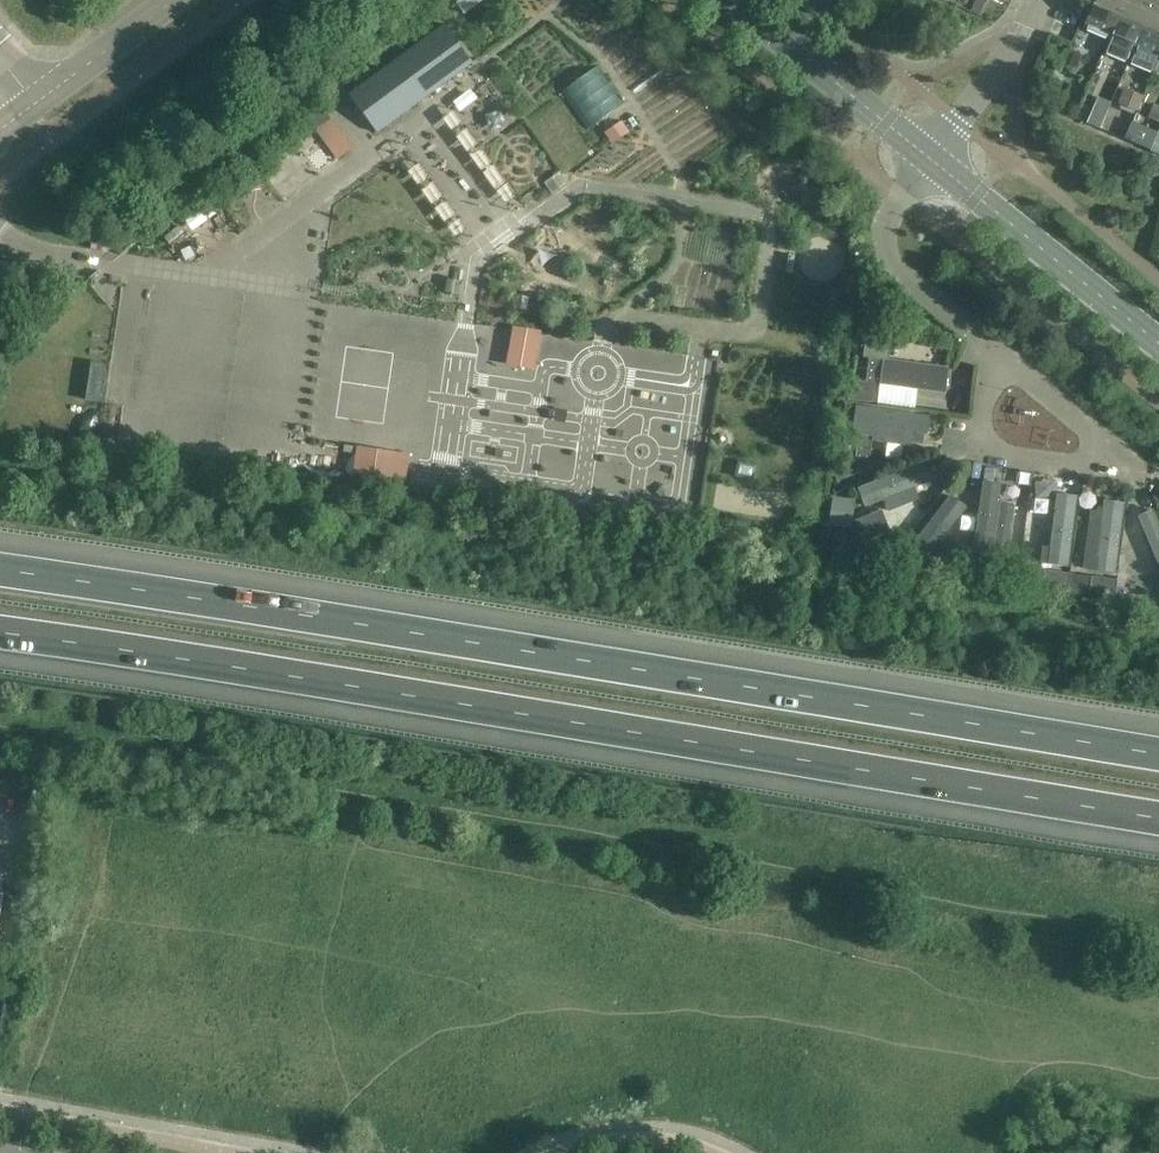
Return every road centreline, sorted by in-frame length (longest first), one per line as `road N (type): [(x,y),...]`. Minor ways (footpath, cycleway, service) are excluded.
road 1 (motorway): [(1158,756),(0,570)]
road 2 (motorway): [(0,640),(1158,825)]
road 3 (tertiary): [(1158,343),(930,162)]
road 4 (residential): [(1000,358),(886,253),(886,224),(930,162)]
road 5 (tertiary): [(930,162),(734,0)]
road 6 (residential): [(1000,358),(983,422),(990,448),(1110,471),(1121,463),(1116,450)]
road 7 (residential): [(930,162),(1025,30),(1037,0)]
road 8 (residential): [(170,0),(36,103)]
road 9 (residential): [(1116,450),(1000,358)]

